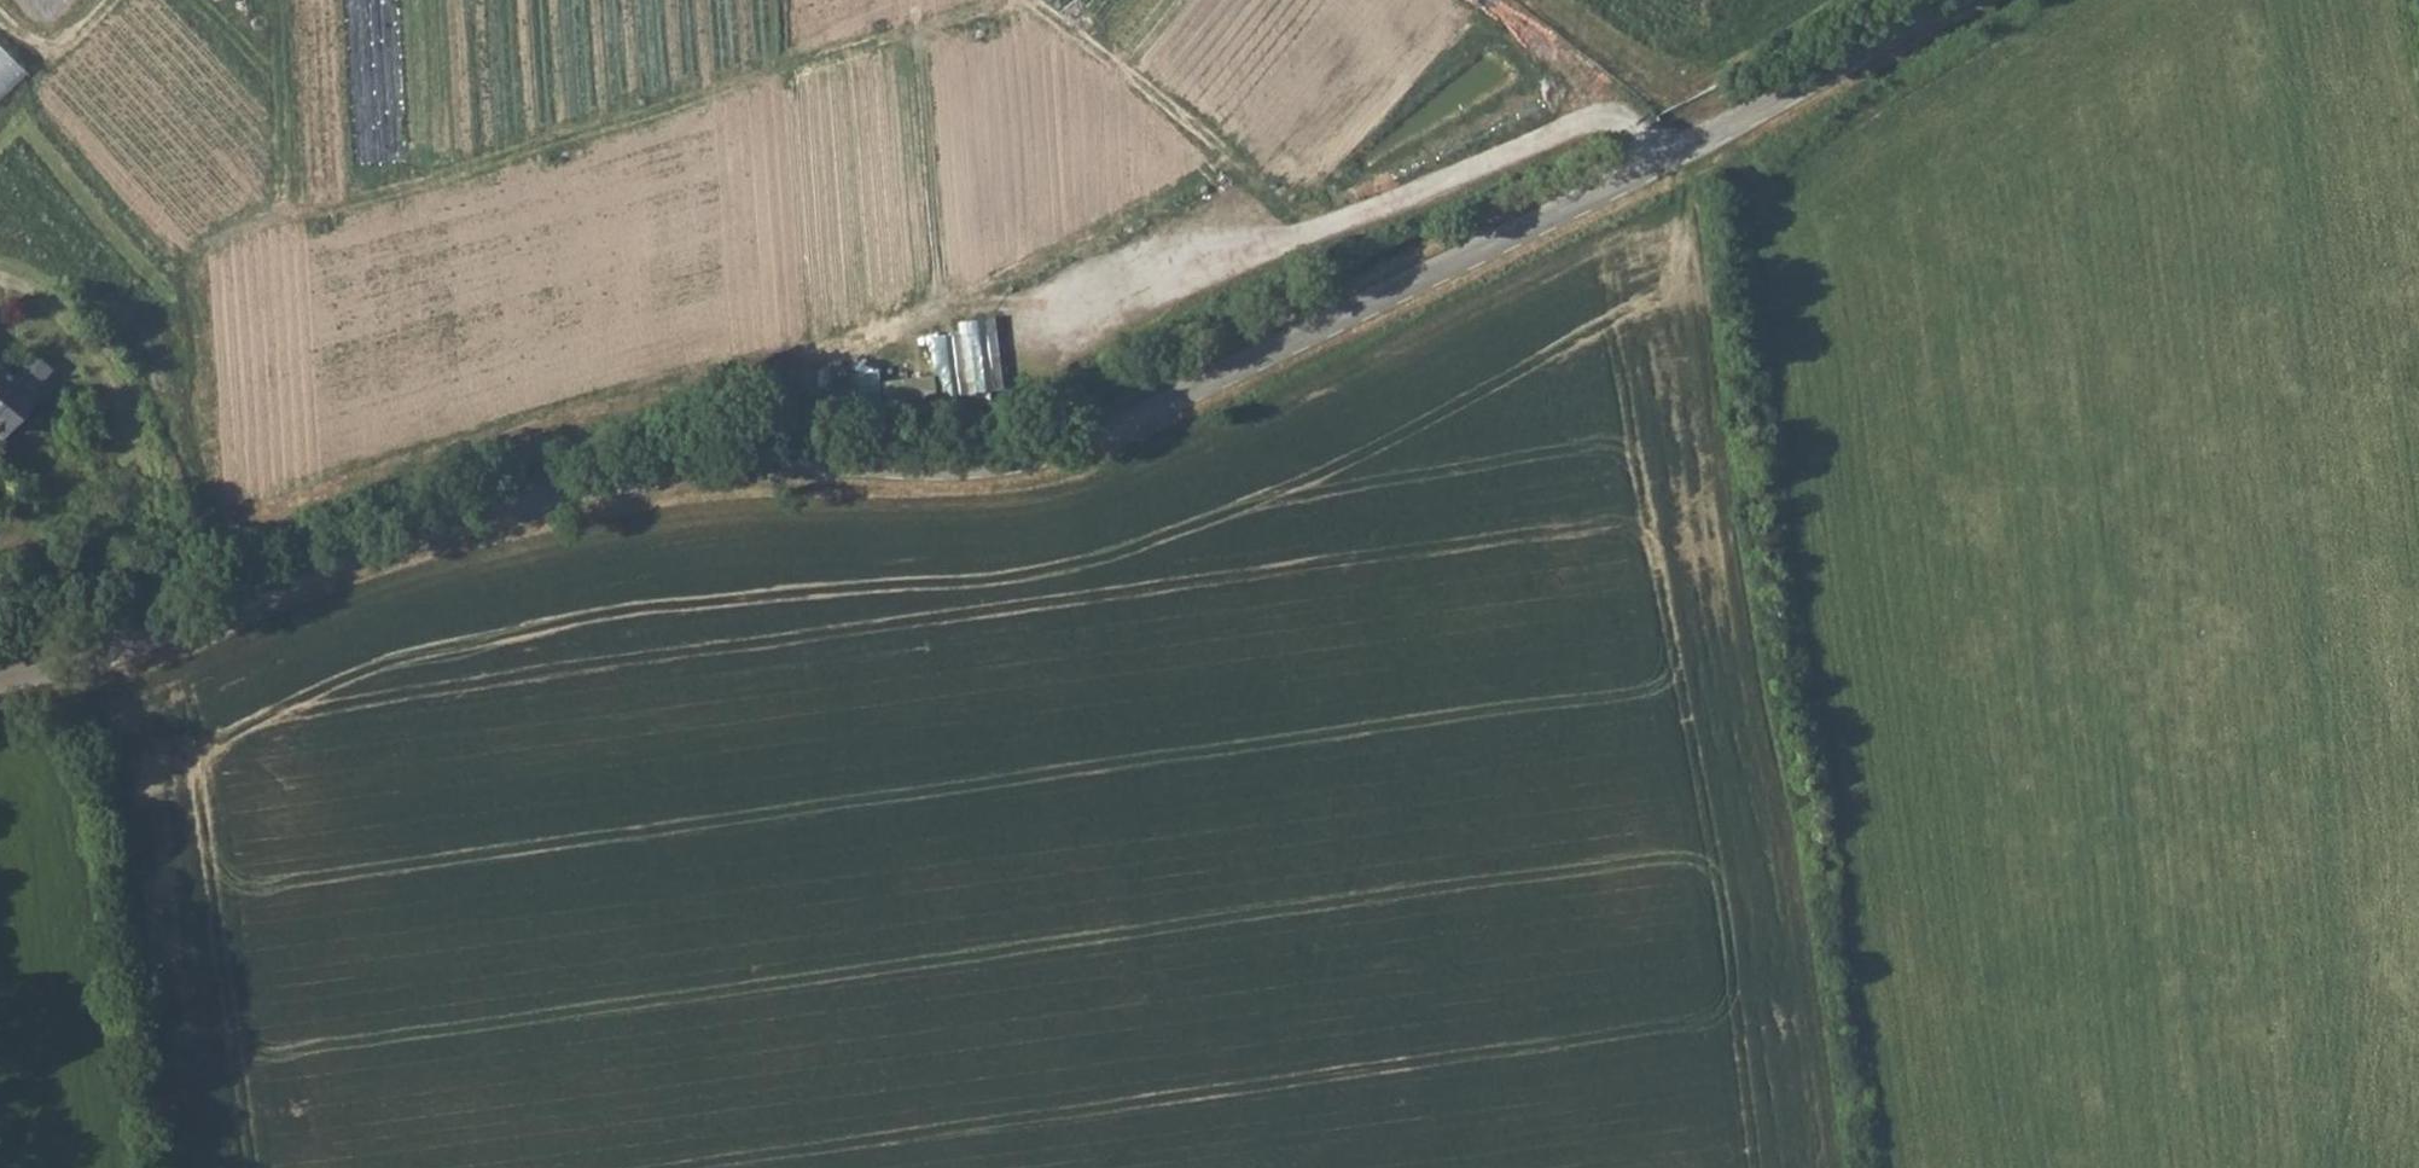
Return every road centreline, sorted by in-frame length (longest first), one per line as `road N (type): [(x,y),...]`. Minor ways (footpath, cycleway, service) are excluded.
road 1 (unclassified): [(0,682),(83,663),(378,547),(576,487),(802,462),(957,471),(1006,466),(1110,433),(1504,238),(1950,0)]

